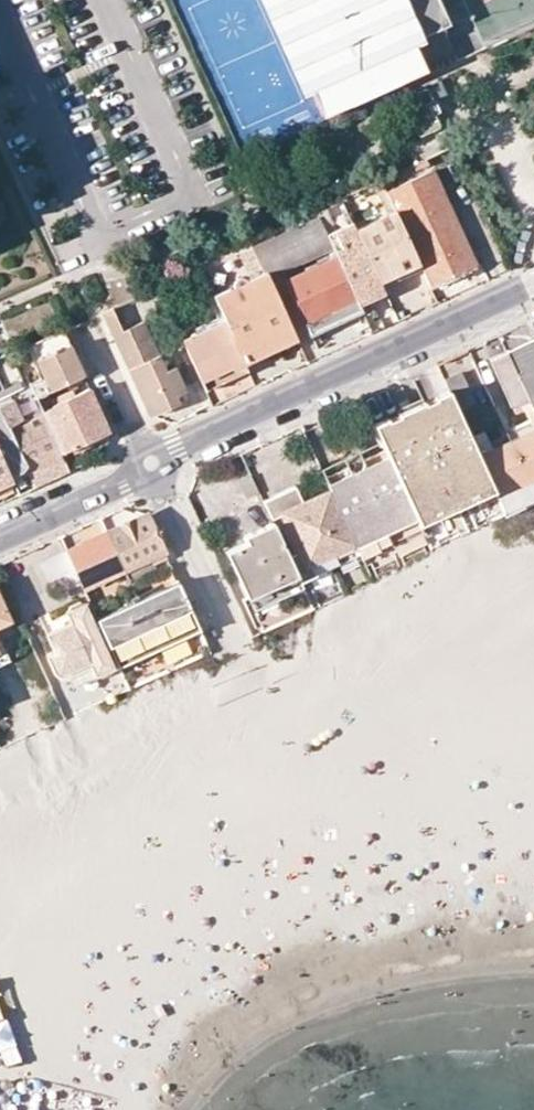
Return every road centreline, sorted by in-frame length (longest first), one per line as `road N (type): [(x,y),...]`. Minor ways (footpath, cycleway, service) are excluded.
road 1 (tertiary): [(150,464),(533,279)]
road 2 (residential): [(0,8),(97,240),(190,197)]
road 3 (residential): [(190,197),(107,0)]
road 4 (residential): [(224,633),(150,464)]
road 5 (tertiary): [(0,540),(150,464)]
road 6 (residential): [(150,464),(86,331)]

